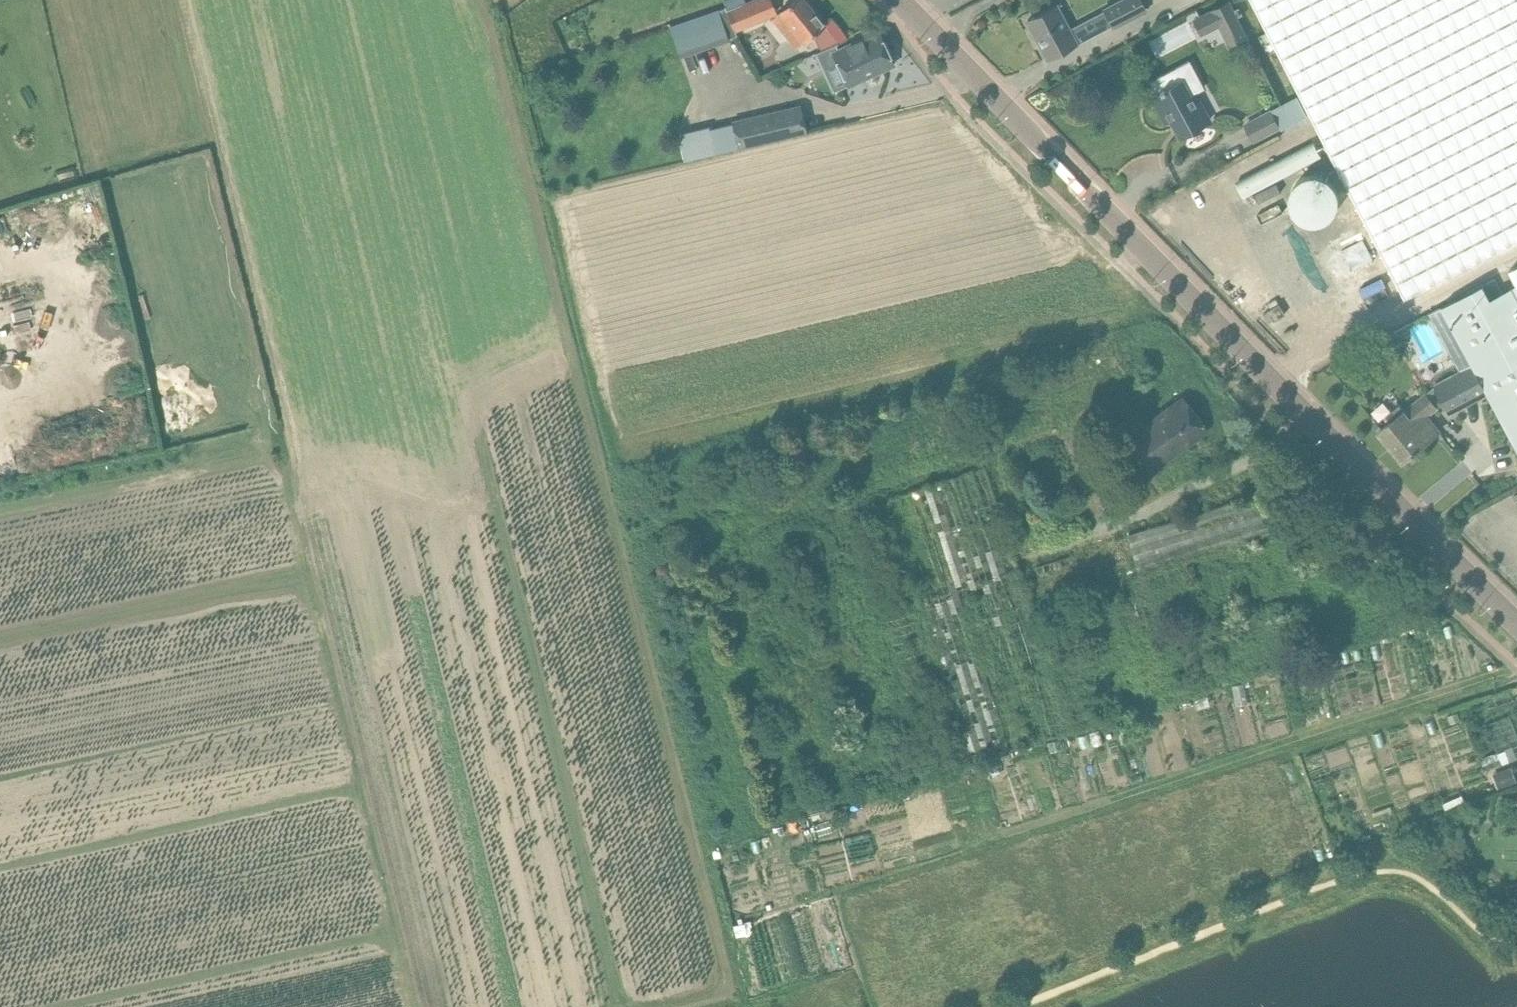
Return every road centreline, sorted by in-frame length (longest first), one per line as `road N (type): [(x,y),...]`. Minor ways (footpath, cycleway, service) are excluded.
road 1 (secondary): [(1516,624),(901,0)]

